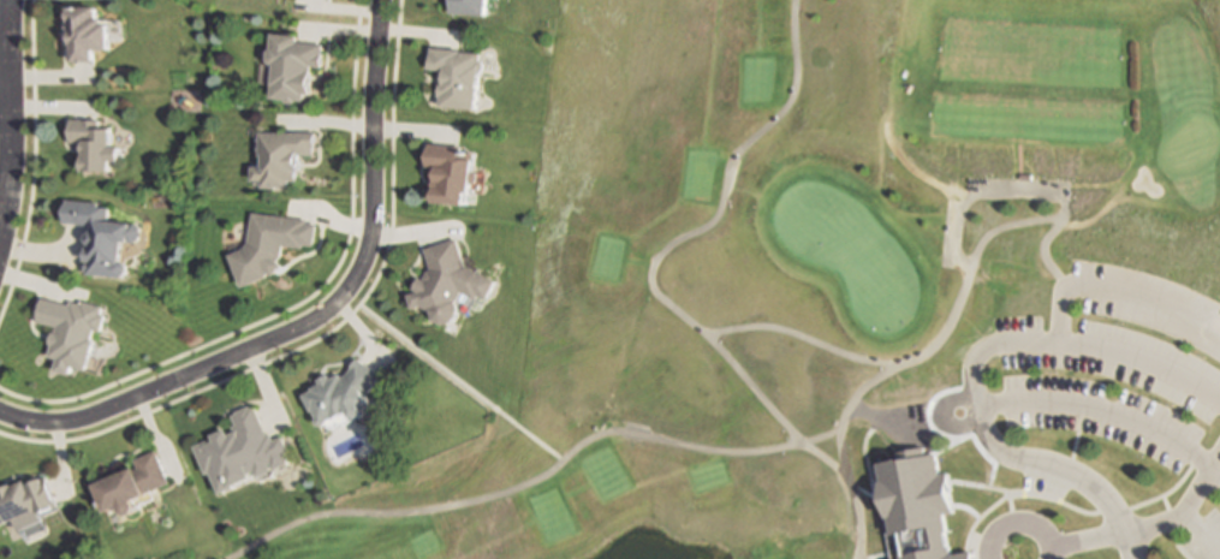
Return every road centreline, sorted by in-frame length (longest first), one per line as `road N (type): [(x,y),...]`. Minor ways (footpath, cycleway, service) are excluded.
road 1 (residential): [(377,0),(371,221),(365,249),(334,299),(309,321),(81,420),(43,424),(0,413)]
road 2 (track): [(1061,289),(1040,249),(1059,220),(1061,194),(975,189),(953,214),(950,262),(968,264)]
road 3 (residential): [(3,0),(0,185)]

